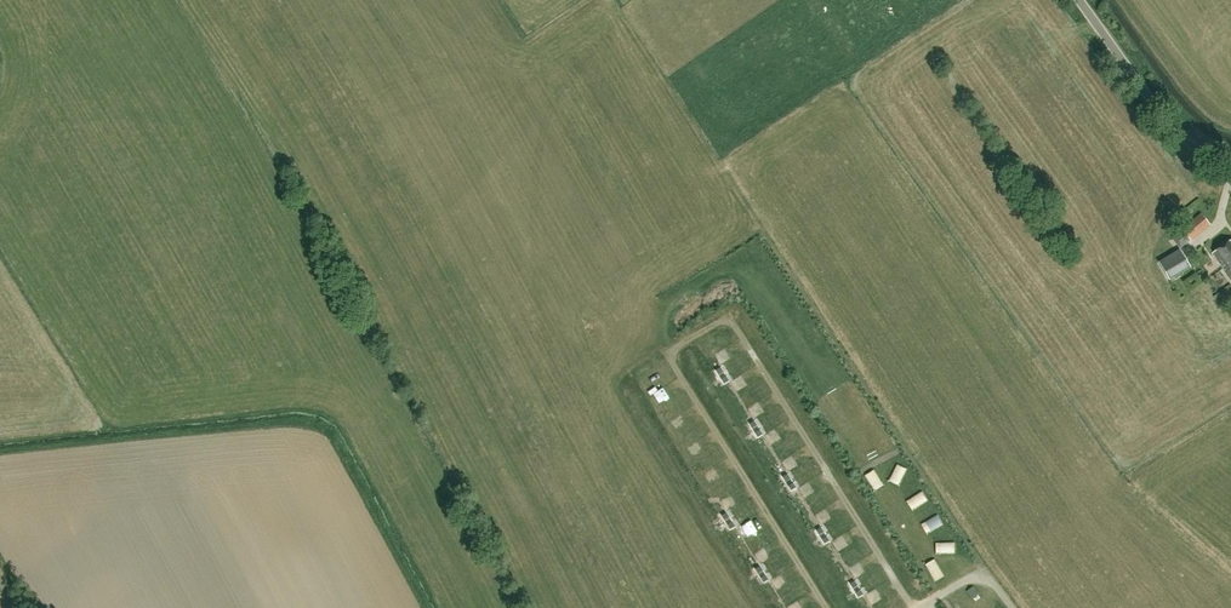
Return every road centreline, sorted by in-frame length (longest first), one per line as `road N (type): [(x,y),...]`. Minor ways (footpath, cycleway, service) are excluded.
road 1 (track): [(827,607),(672,362),(675,349),(719,322),(737,328),(907,600)]
road 2 (unclassified): [(1230,164),(1181,137),(1079,0)]

